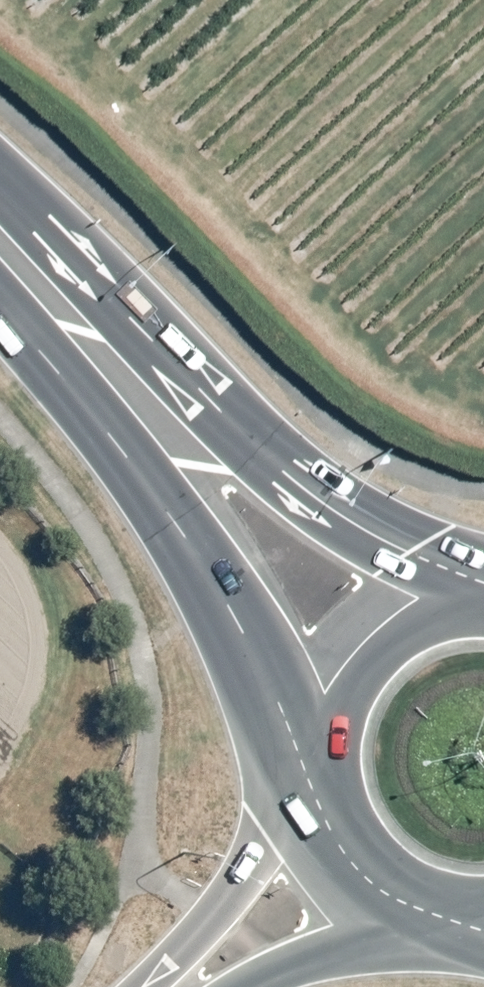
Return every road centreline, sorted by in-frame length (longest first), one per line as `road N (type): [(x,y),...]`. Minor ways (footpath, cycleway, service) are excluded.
road 1 (secondary): [(0,179),(337,513),(483,585)]
road 2 (secondary): [(307,770),(217,586),(144,474),(0,299)]
road 3 (tertiary): [(147,986),(312,792)]
road 4 (secondary): [(307,770),(363,674),(389,647),(424,623),(483,601)]
road 5 (tertiary): [(434,915),(244,986)]
road 6 (secondary): [(434,915),(370,882),(347,859),(312,792)]

